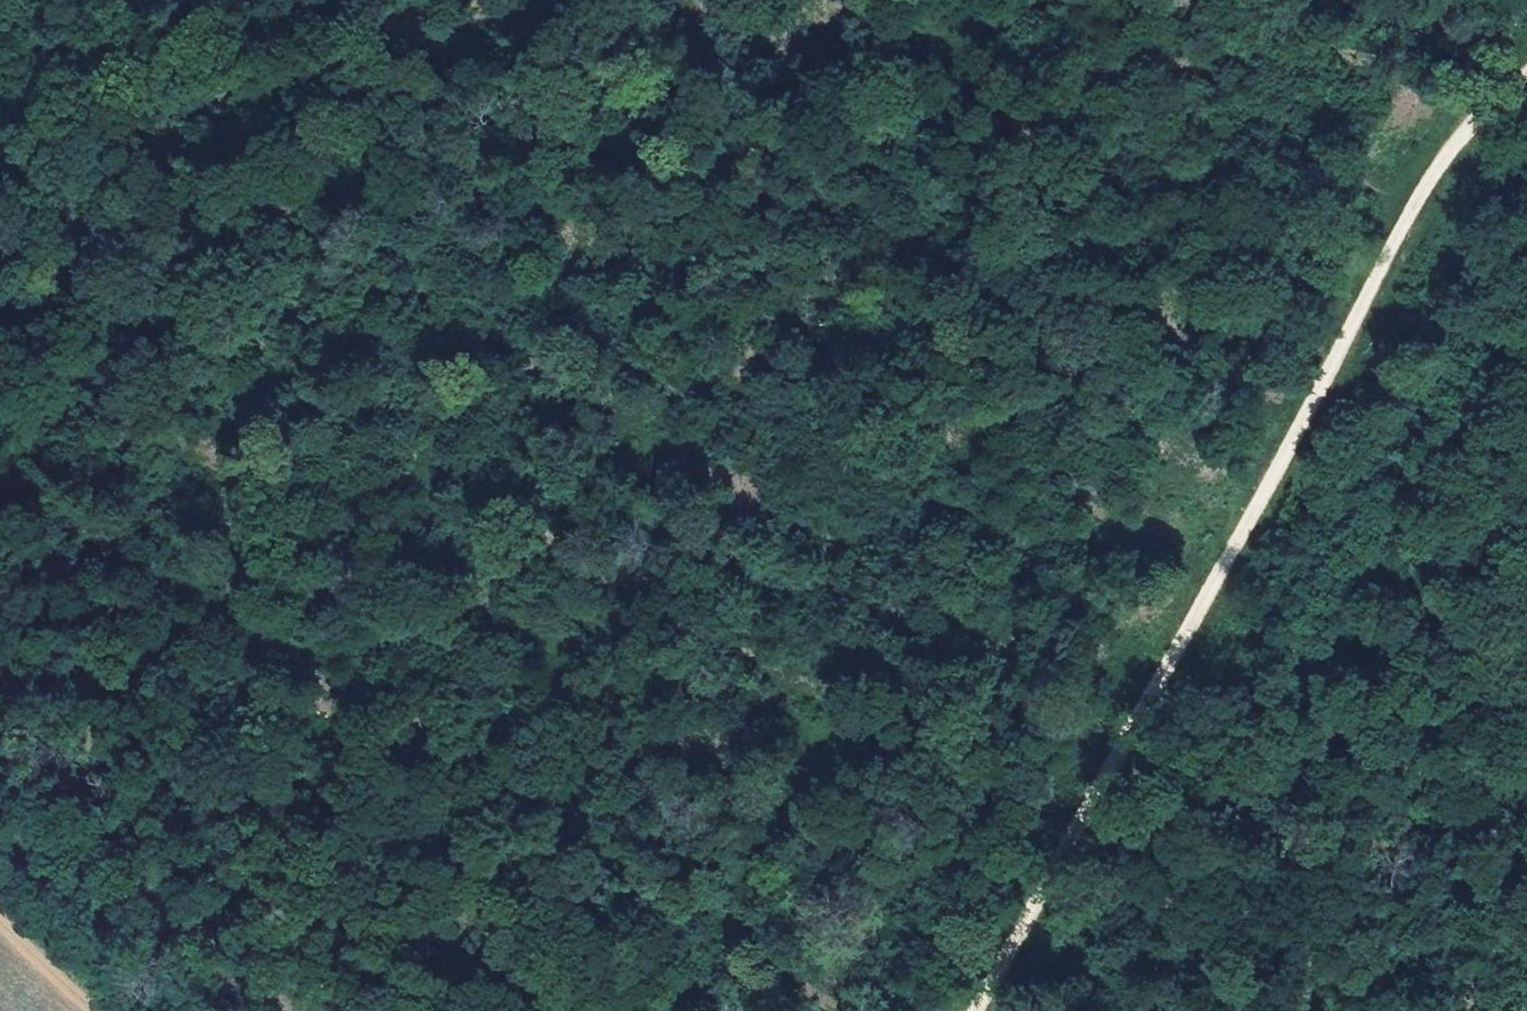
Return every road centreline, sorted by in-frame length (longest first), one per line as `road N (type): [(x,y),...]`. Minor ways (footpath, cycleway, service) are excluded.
road 1 (track): [(1516,100),(1462,143),(993,1010)]
road 2 (track): [(100,1010),(0,923)]

